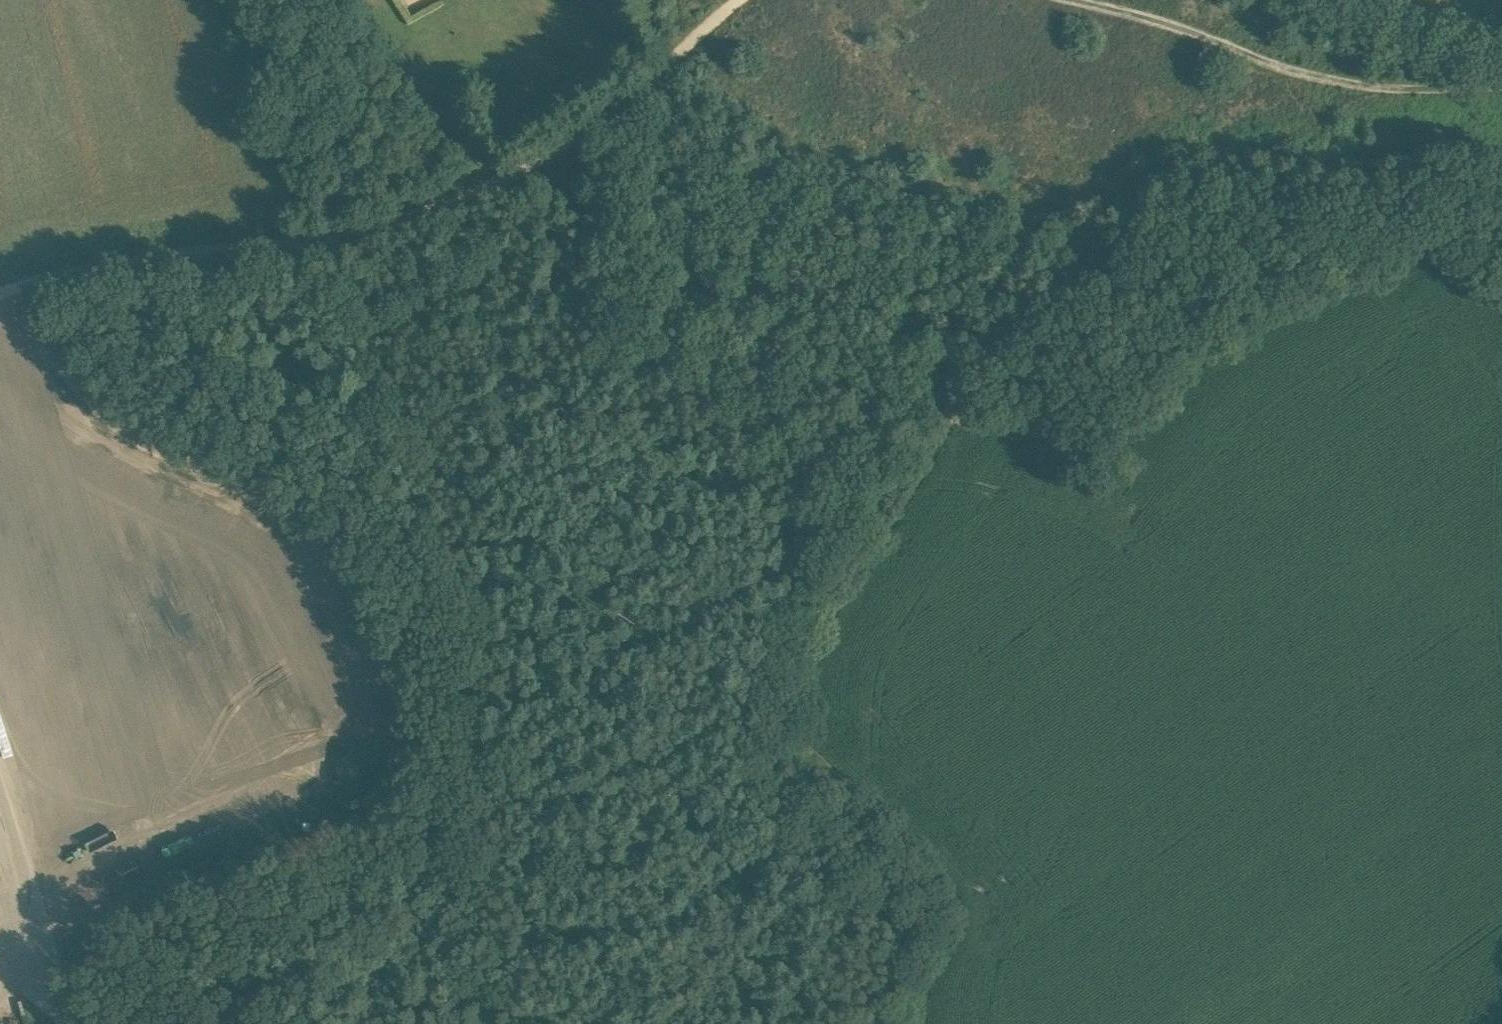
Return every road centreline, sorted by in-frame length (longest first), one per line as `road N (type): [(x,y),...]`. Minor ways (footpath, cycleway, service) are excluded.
road 1 (track): [(0,302),(112,268),(415,212),(611,112),(740,0)]
road 2 (track): [(1501,83),(1323,76),(1089,0)]
road 3 (unclassified): [(62,1023),(0,810)]

